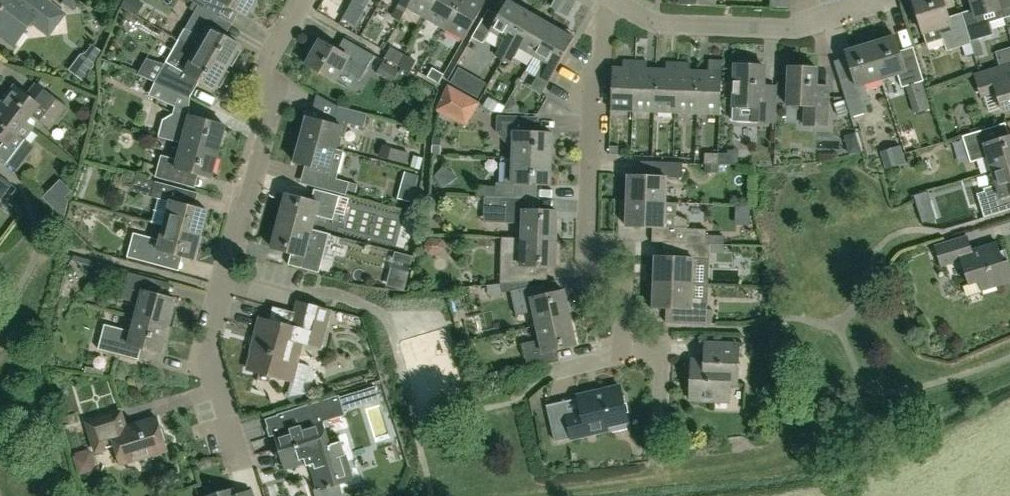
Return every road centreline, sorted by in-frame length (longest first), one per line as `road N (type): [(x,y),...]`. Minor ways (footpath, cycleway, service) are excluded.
road 1 (residential): [(623,356),(623,280),(586,275),(603,29),(613,0)]
road 2 (residential): [(221,281),(276,89),(260,78),(306,0)]
road 3 (residential): [(617,0),(655,23),(802,27),(885,0)]
road 4 (residential): [(241,468),(203,356),(221,281)]

